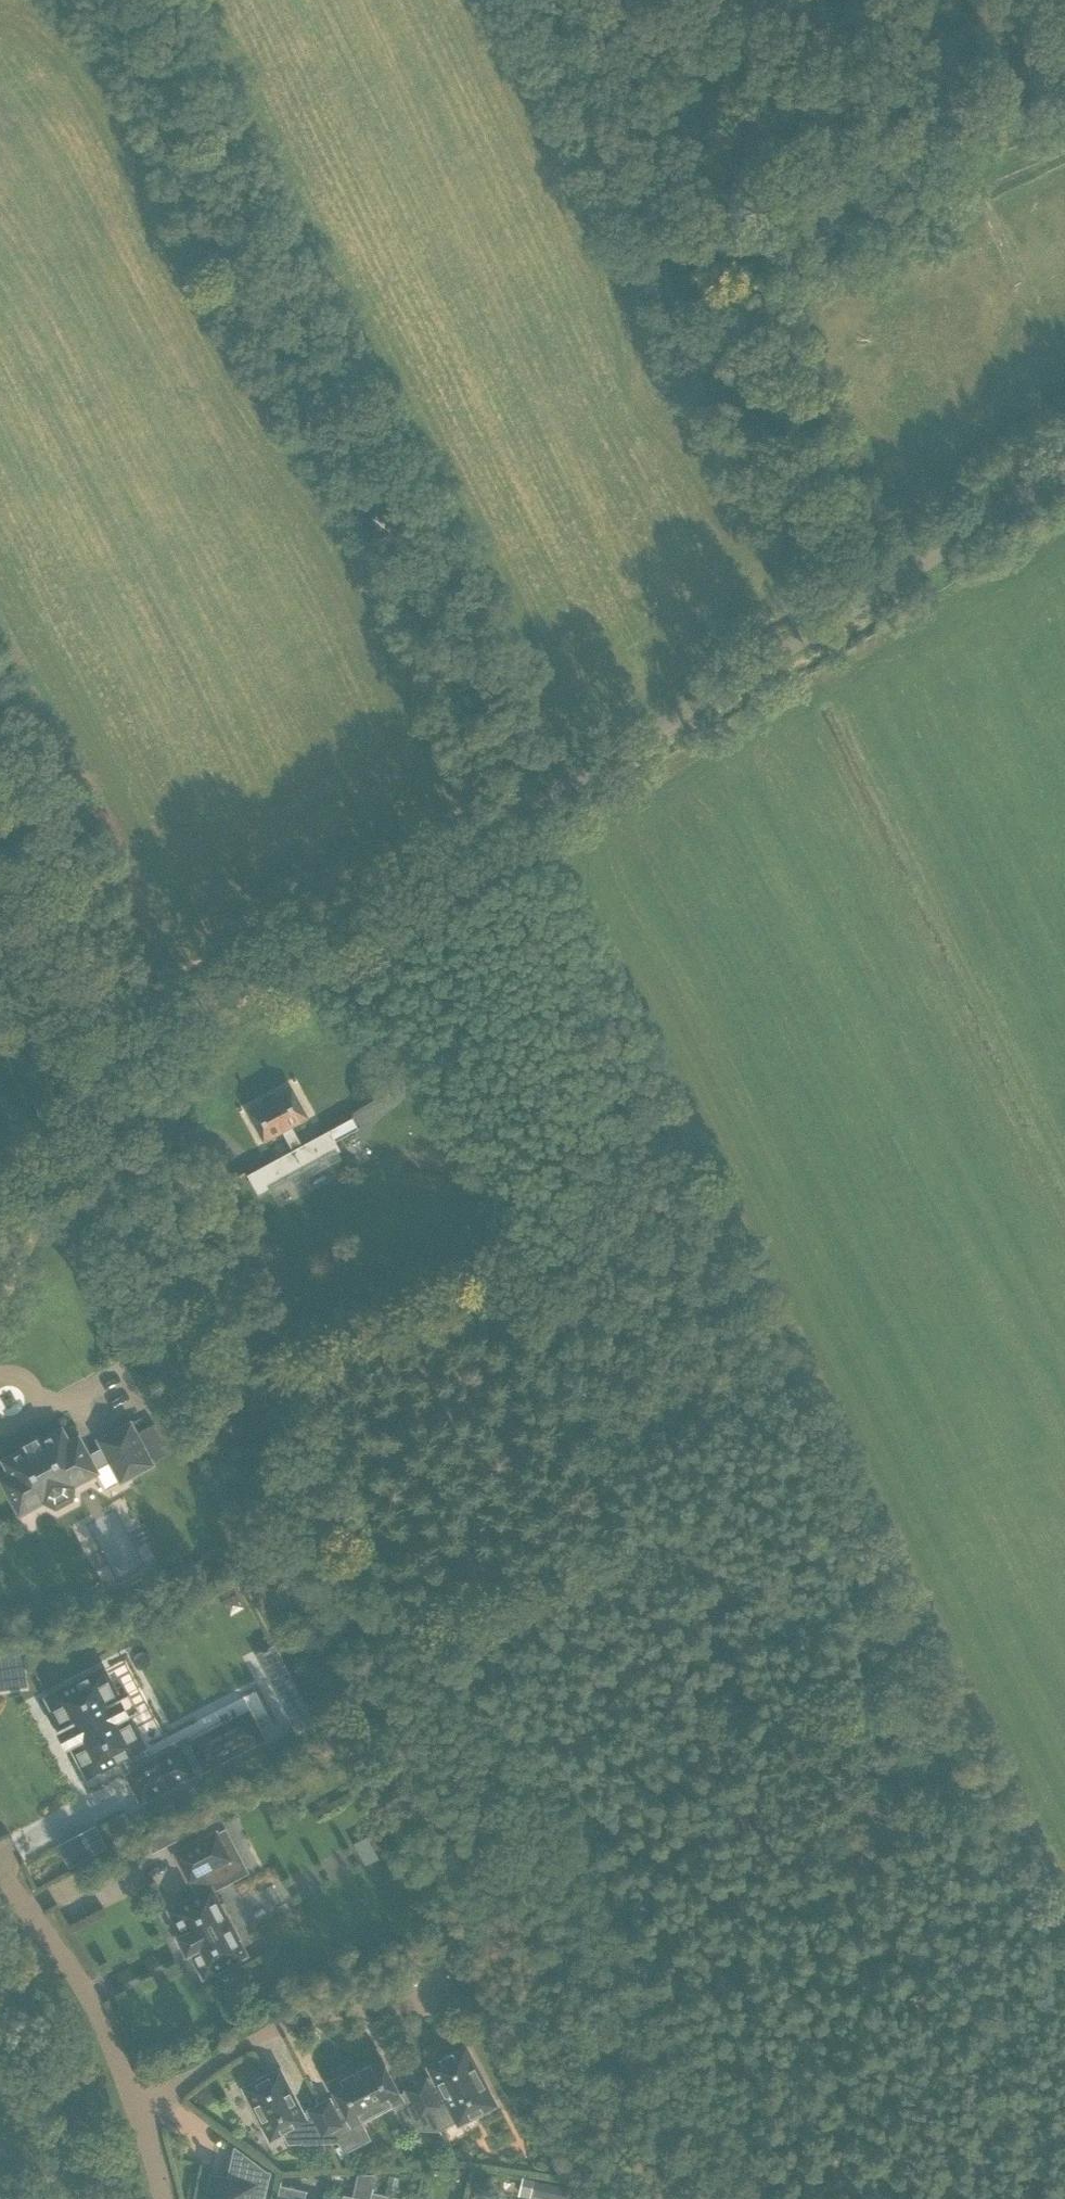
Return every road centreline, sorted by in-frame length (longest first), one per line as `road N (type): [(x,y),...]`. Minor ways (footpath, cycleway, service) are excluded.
road 1 (residential): [(138,2110),(276,2030),(355,2008),(444,2002)]
road 2 (residential): [(138,2110),(90,2002),(3,1872)]
road 3 (track): [(0,834),(30,928),(117,1063)]
road 4 (track): [(118,2198),(0,1986)]

